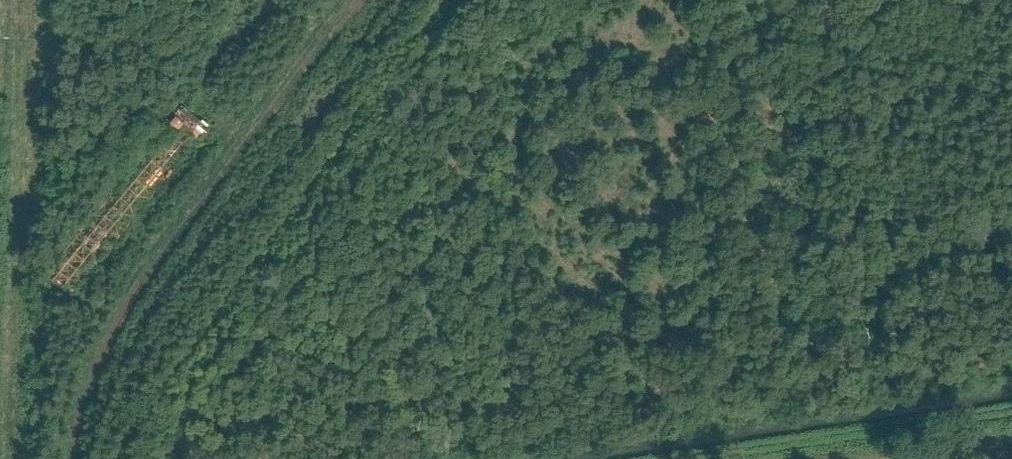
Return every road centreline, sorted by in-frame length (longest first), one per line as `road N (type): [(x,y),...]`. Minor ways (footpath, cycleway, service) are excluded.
road 1 (track): [(342,0),(238,131),(127,292),(73,397),(53,458)]

